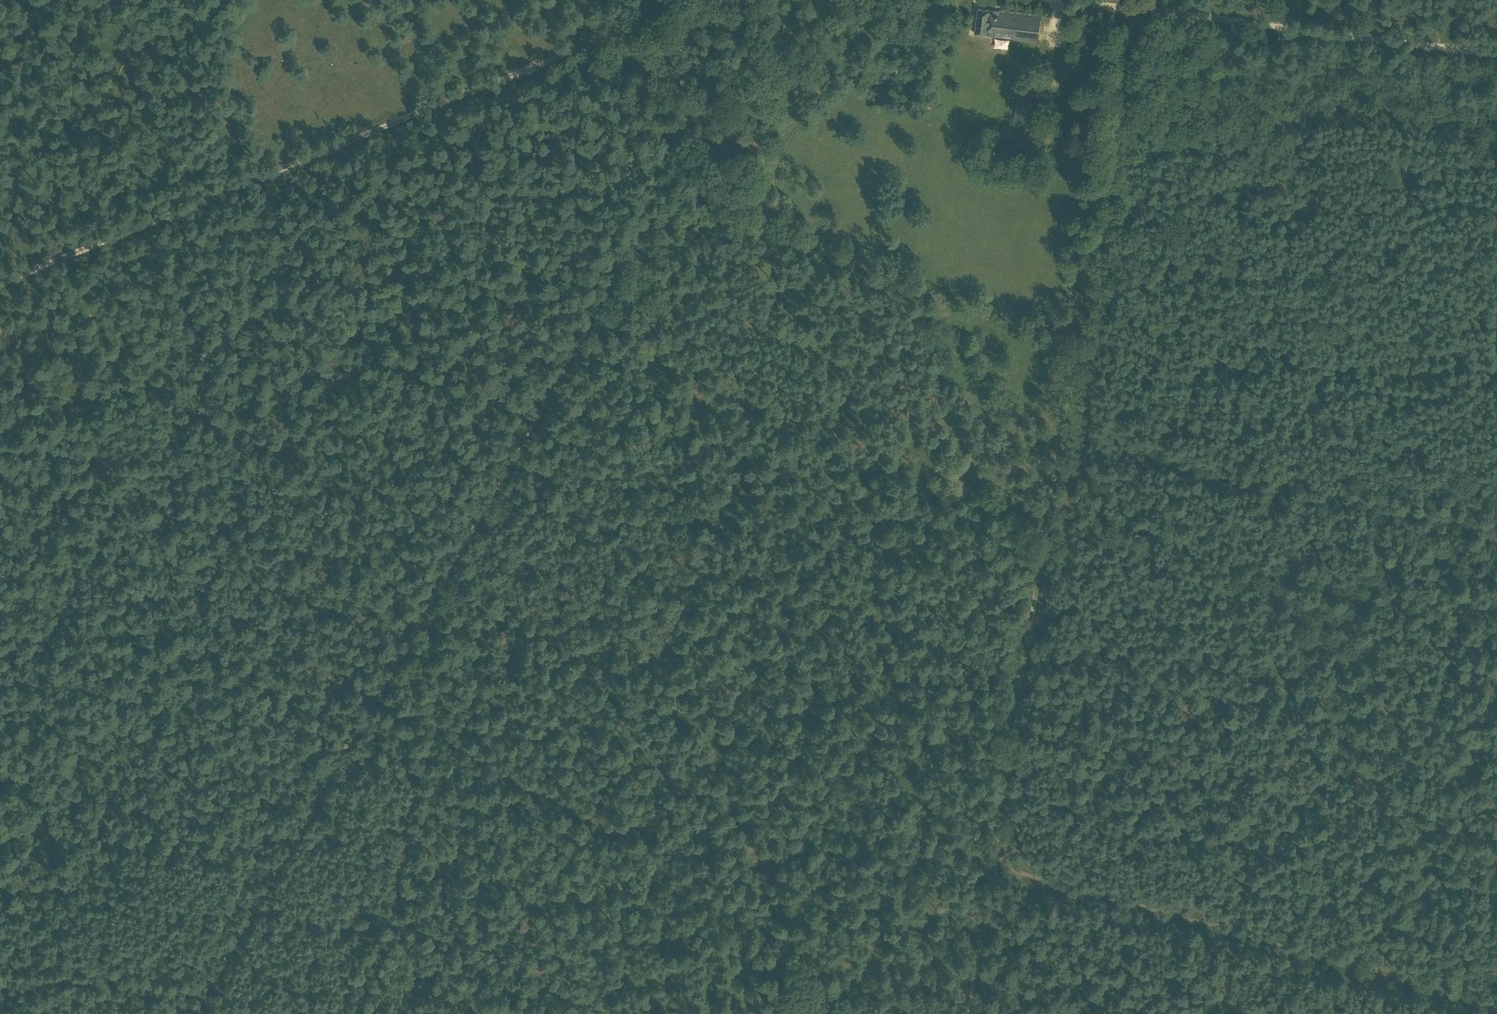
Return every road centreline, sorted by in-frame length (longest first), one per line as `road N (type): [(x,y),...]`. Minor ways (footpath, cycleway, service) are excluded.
road 1 (track): [(776,0),(196,1013)]
road 2 (track): [(1133,10),(975,1013)]
road 3 (track): [(0,279),(694,0)]
road 4 (track): [(1496,54),(1059,0)]

